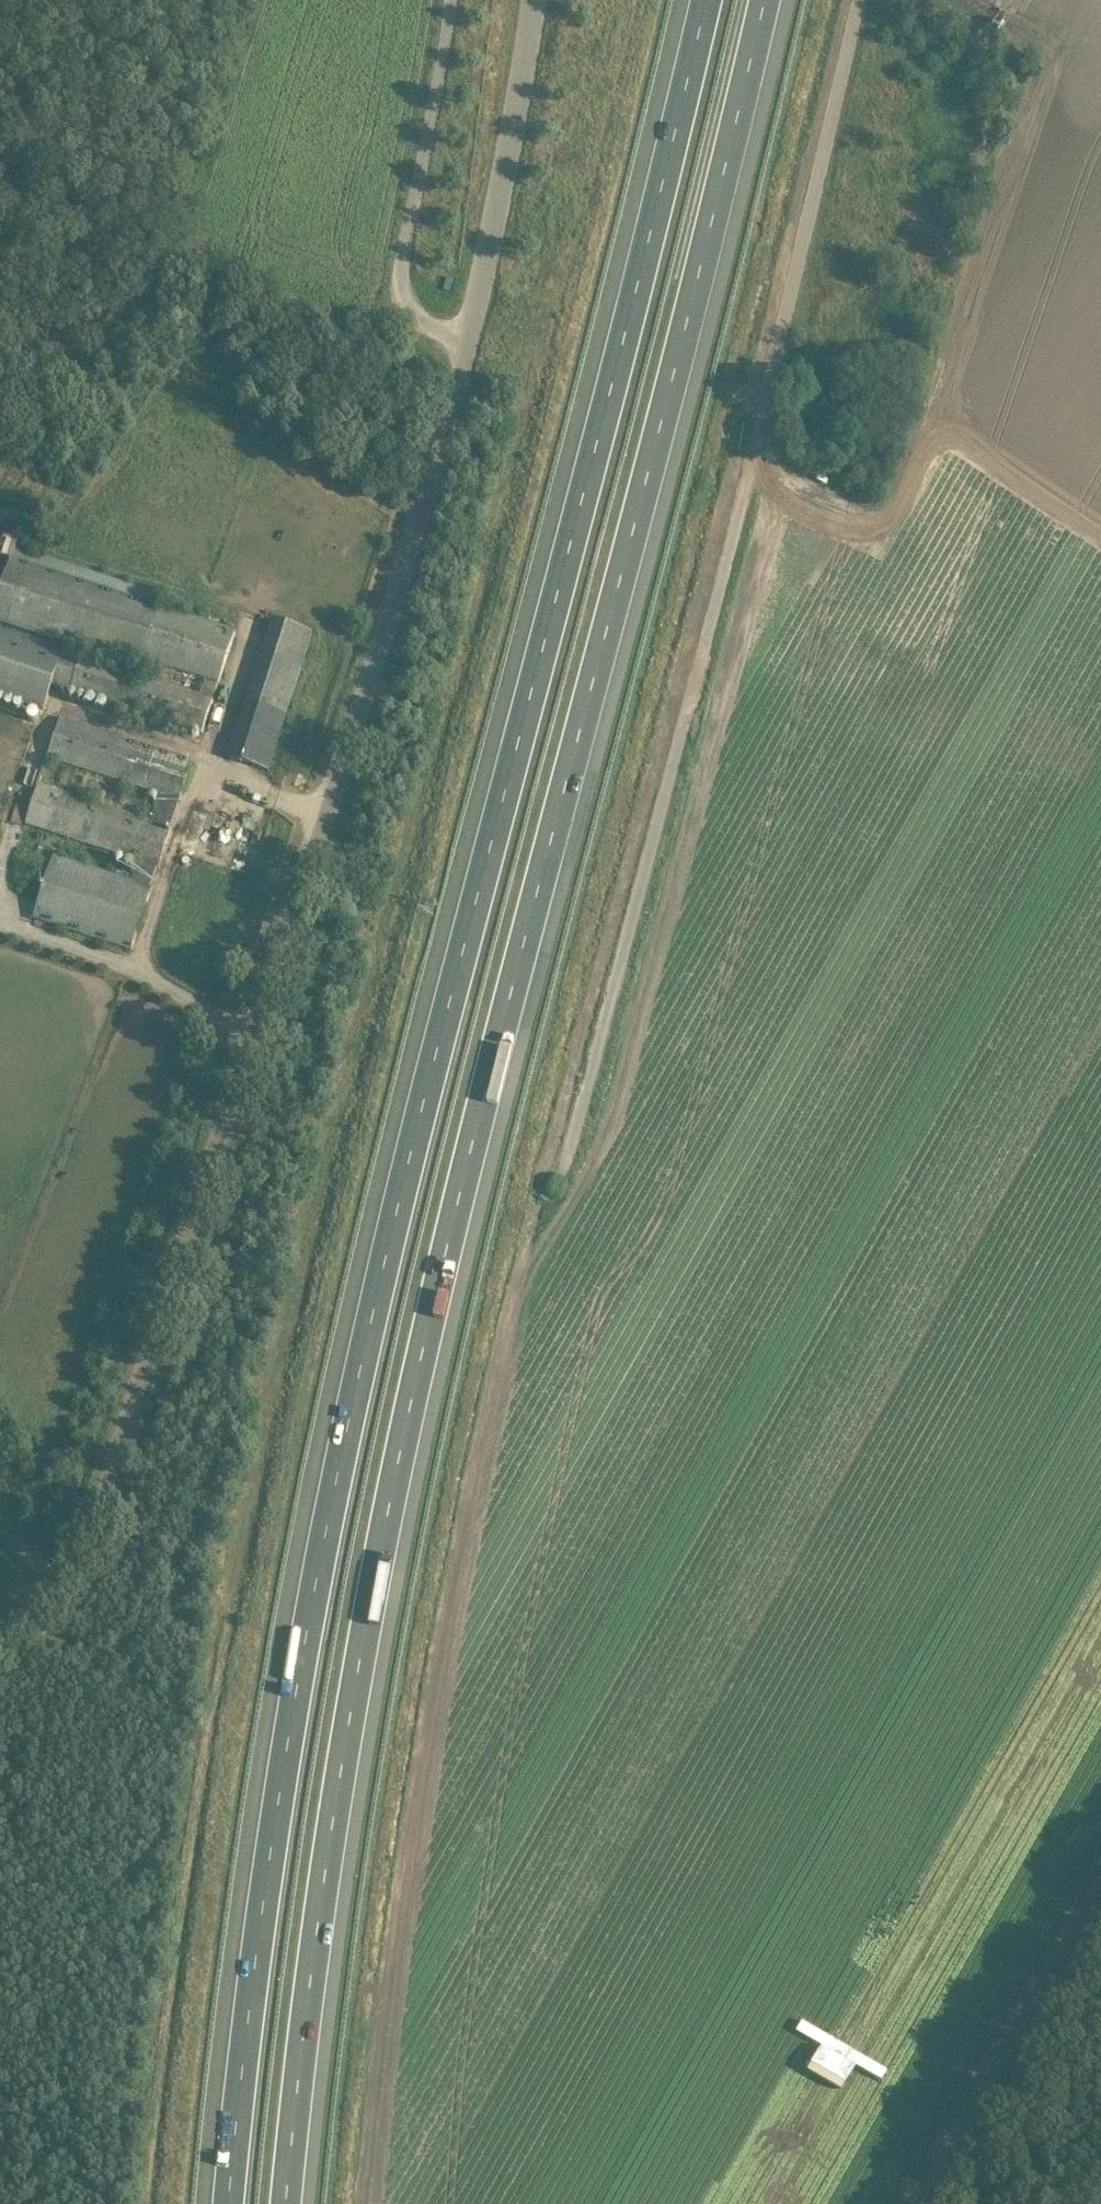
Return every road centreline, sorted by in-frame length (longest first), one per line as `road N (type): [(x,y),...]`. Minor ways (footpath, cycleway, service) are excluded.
road 1 (motorway): [(710,0),(341,1446),(272,1811),(221,2203)]
road 2 (motorway): [(286,2203),(331,1827),(397,1460),(764,0)]
road 3 (unclassified): [(0,1645),(48,1598),(97,1511),(399,589),(472,338)]
road 4 (unclassified): [(568,1156),(861,0)]
road 5 (unclassified): [(472,338),(421,319),(402,268),(452,0)]
road 6 (track): [(928,2203),(1100,1899)]
road 7 (unclassified): [(472,338),(531,0)]

